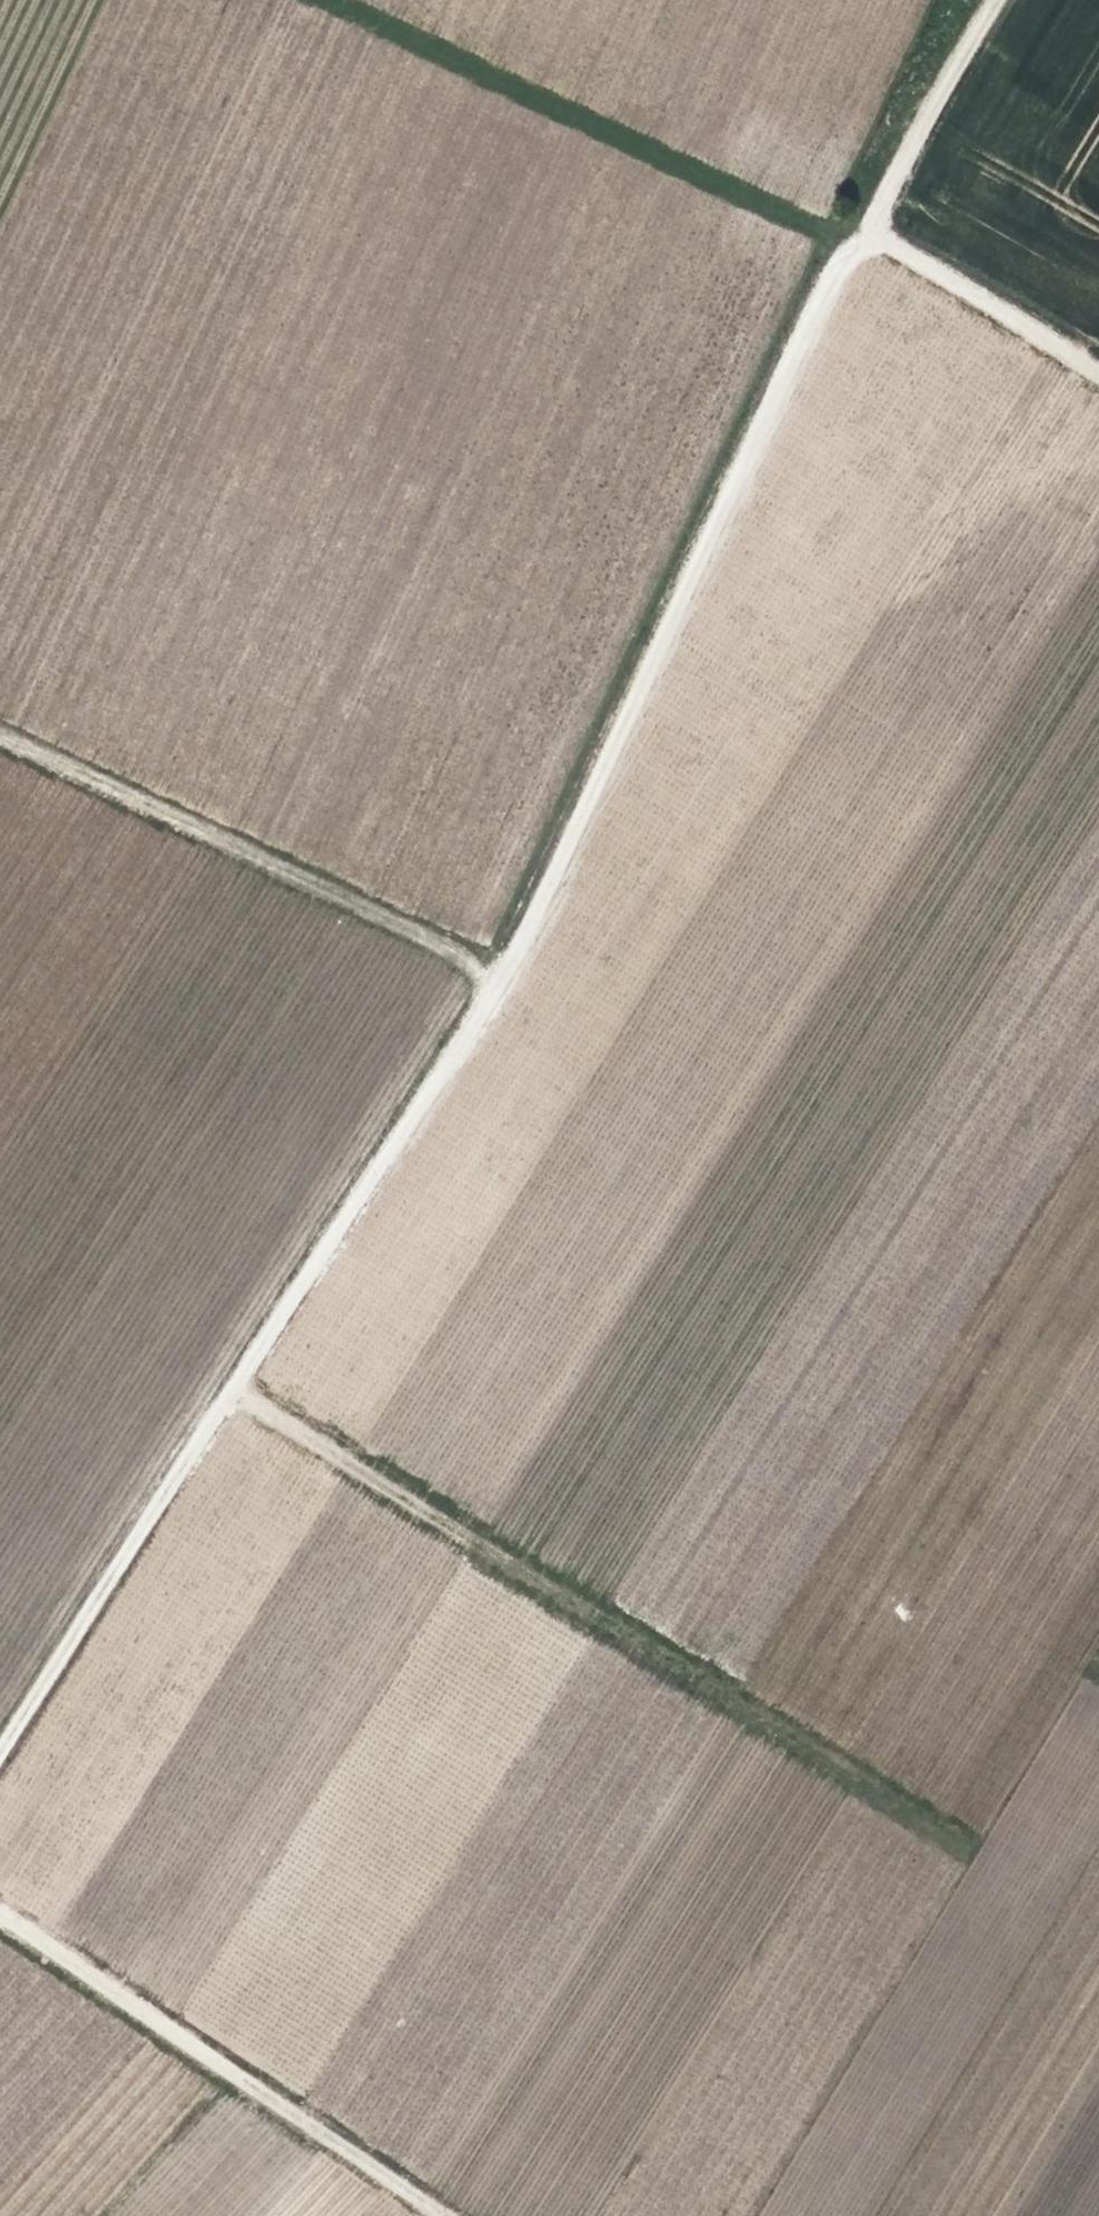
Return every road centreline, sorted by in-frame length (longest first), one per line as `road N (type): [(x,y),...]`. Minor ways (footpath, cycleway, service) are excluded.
road 1 (track): [(990,0),(860,239),(1098,380)]
road 2 (track): [(0,1927),(433,2215)]

